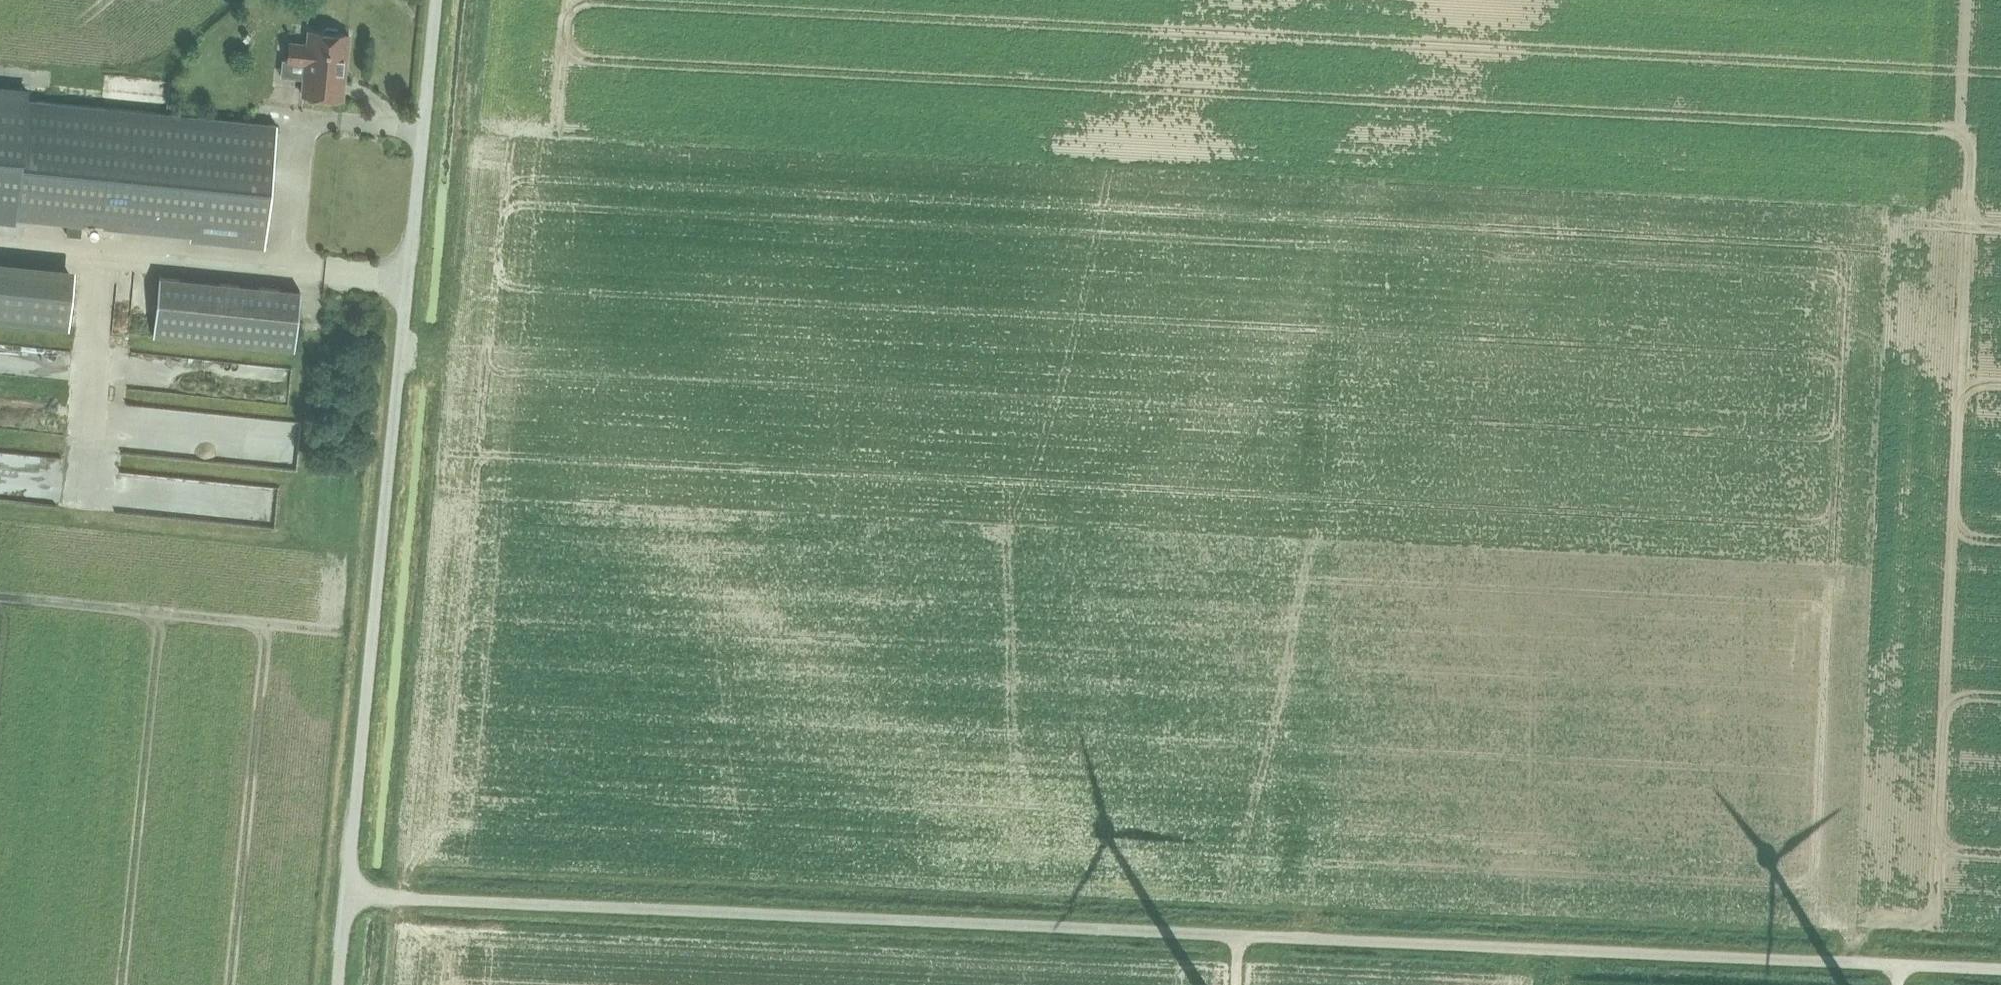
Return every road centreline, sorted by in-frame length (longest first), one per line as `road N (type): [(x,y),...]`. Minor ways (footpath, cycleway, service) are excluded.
road 1 (unclassified): [(2000,968),(346,894)]
road 2 (unclassified): [(346,894),(436,0)]

